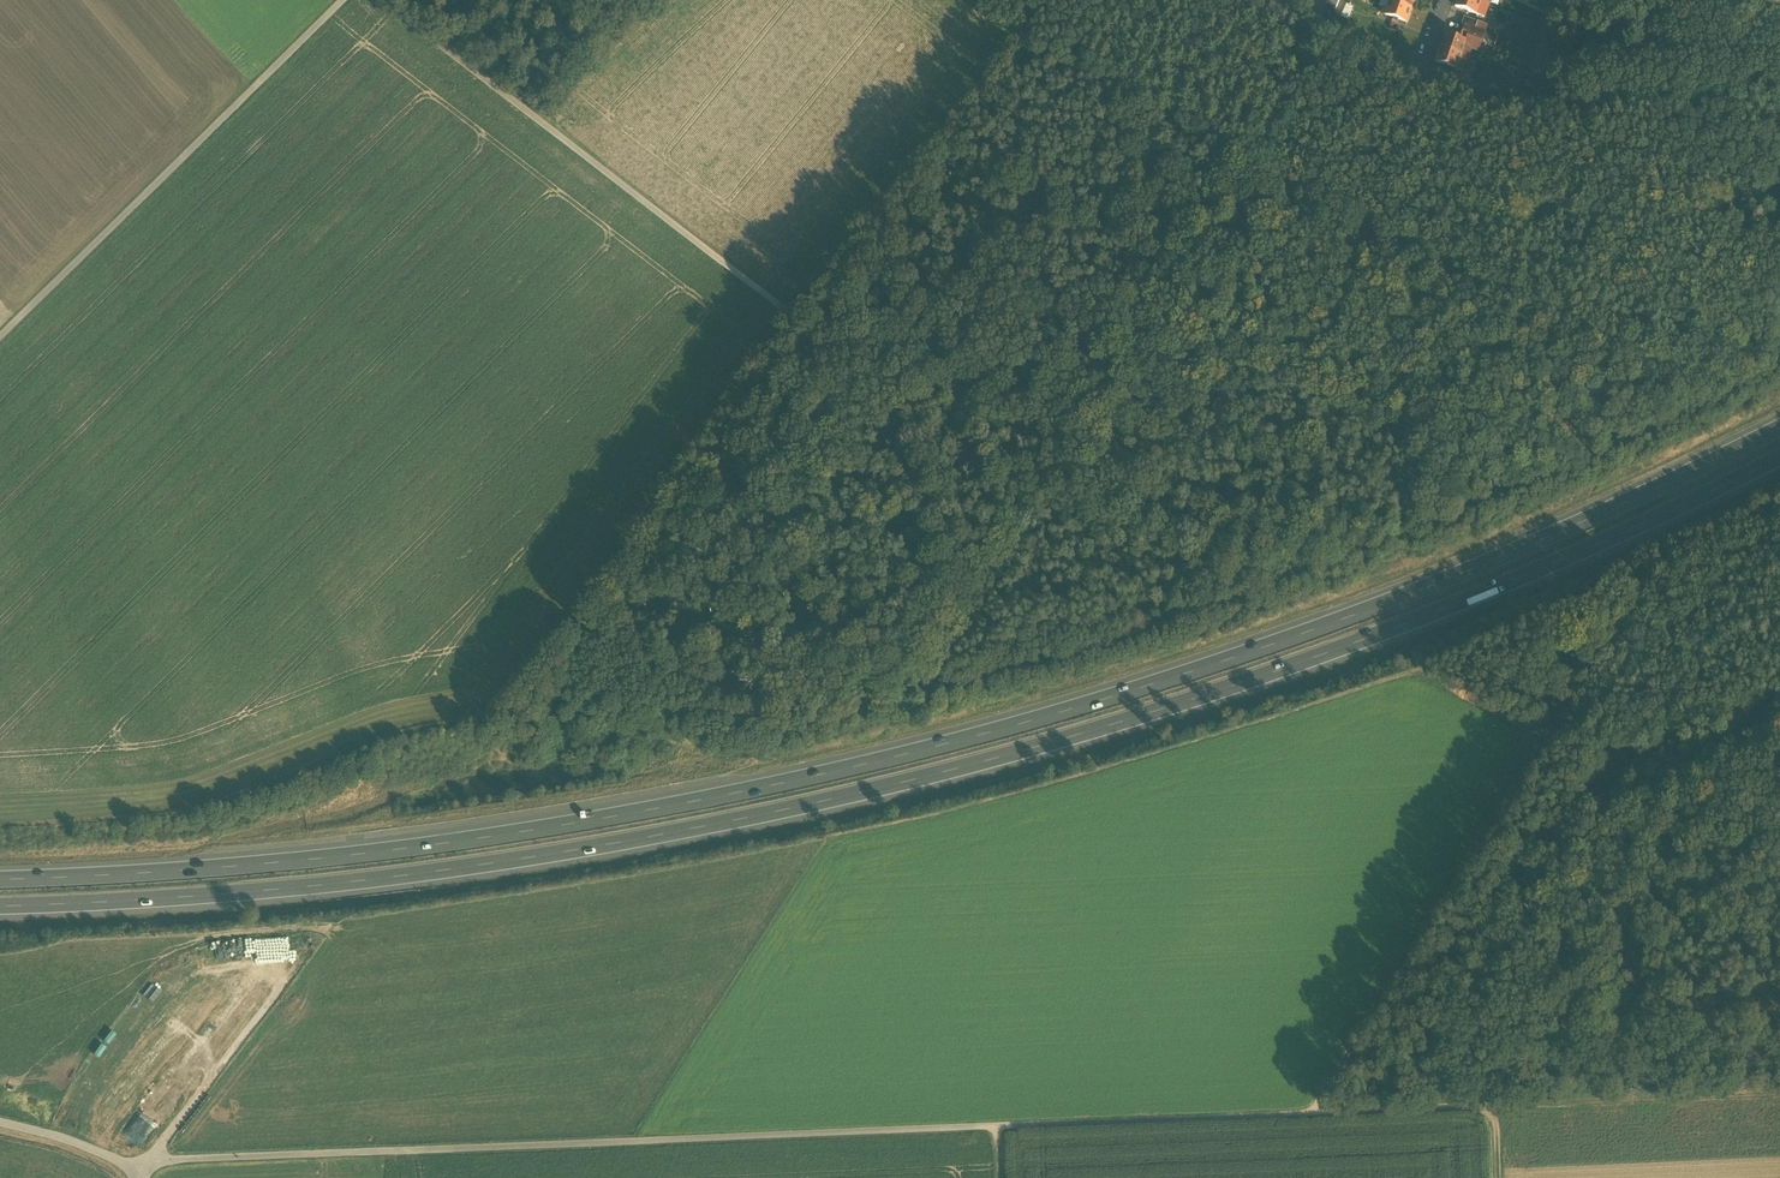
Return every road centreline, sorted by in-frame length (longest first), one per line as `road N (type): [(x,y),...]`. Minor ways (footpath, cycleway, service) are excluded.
road 1 (motorway): [(1779,425),(1371,607),(998,728),(626,814),(448,841),(272,862),(0,878)]
road 2 (motorway): [(0,906),(338,883),(508,860),(805,805),(967,765),(1308,658),(1511,578),(1779,456)]
road 3 (track): [(123,1164),(1495,1104)]
road 4 (track): [(1779,730),(1655,775),(1555,749),(1314,1112)]
road 5 (track): [(1344,43),(1254,164),(1049,481)]
road 6 (track): [(381,0),(795,320)]
road 7 (track): [(795,320),(487,720)]
road 8 (track): [(0,337),(343,0)]
road 9 (track): [(1054,0),(795,320)]
road 10 (track): [(1779,1093),(1495,1104)]
road 11 (residential): [(1447,0),(1411,86),(1288,0)]
road 12 (residential): [(0,1124),(63,1139),(123,1164),(130,1177)]

